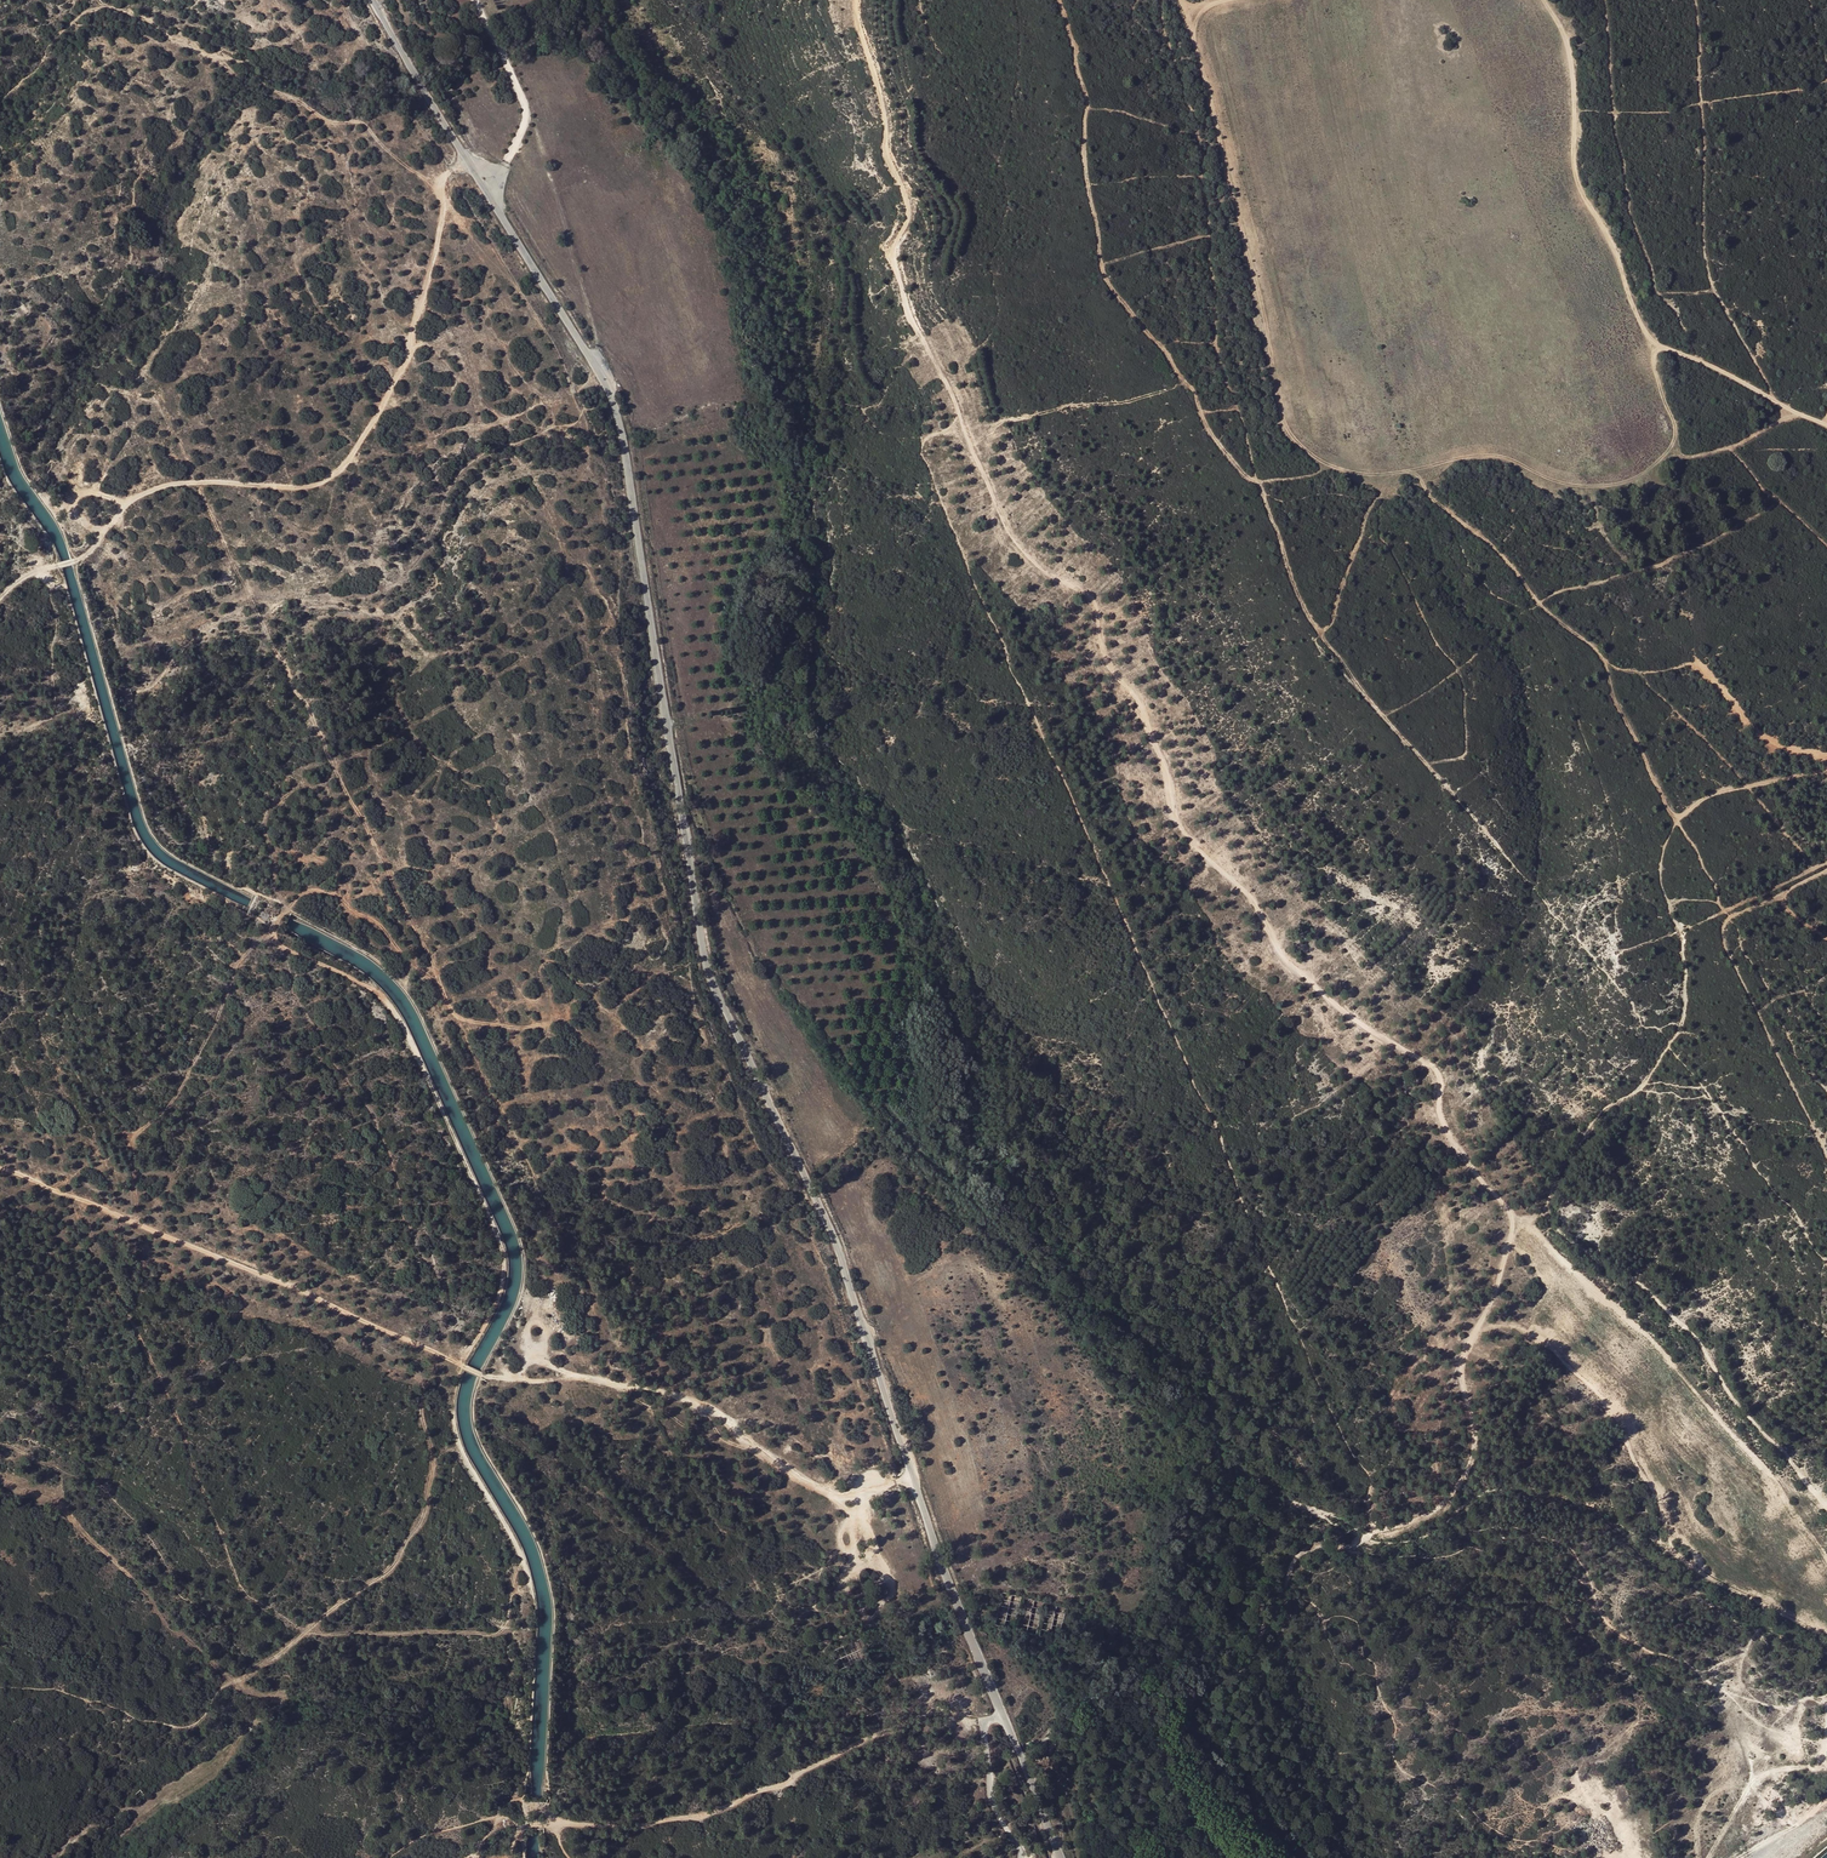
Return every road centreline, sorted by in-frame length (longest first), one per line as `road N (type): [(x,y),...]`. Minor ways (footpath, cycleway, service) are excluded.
road 1 (tertiary): [(373,0),(609,391),(706,967),(834,1239),(911,1477),(1060,1857)]
road 2 (track): [(859,0),(904,195),(896,265),(1005,520),(1027,552),(1095,608),(1189,832),(1246,892),(1291,962),(1347,1012),(1431,1066),(1453,1135),(1511,1218)]
road 3 (track): [(1223,0),(1195,15),(1191,40),(1285,425),(1307,452),(1342,469),(1398,471),(1501,455),(1554,484),(1621,483),(1652,460),(1676,425),(1651,349)]
road 4 (track): [(137,1224),(136,1135),(184,1083),(238,964),(305,893),(333,894),(374,922),(442,986),(454,1015),(465,1021),(522,1028),(557,1021)]
road 5 (track): [(60,565),(89,550),(124,506),(159,487),(304,486),(339,469),(403,369),(442,222),(442,181),(467,161)]
road 6 (track): [(1511,1218),(1546,1202),(1597,1116),(1650,1078),(1676,1027),(1685,999),(1681,932),(1660,862),(1673,824),(1707,793),(1826,771)]
road 7 (track): [(462,1366),(497,1302),(503,1256),(398,1018),(366,984),(284,948),(252,918)]
road 8 (track): [(442,986),(197,483)]
road 9 (track): [(1826,425),(1652,336),(1636,313),(1613,237),(1579,172),(1566,31),(1542,0)]
road 10 (track): [(442,181),(397,159),(363,123),(325,121),(246,65),(111,6),(70,24),(26,82),(0,100)]
road 11 (track): [(462,1366),(0,1167)]
road 12 (track): [(1479,1328),(1521,1329),(1609,1405),(1663,1498),(1673,1546),(1826,1639)]
road 13 (track): [(984,1723),(941,1718),(897,1726),(788,1783),(701,1816),(631,1827),(520,1823)]
road 14 (track): [(462,1366),(453,1413),(460,1449),(516,1544),(534,1602),(526,1773),(515,1824)]
road 15 (track): [(1021,1757),(1060,1753),(1111,1822),(1124,1827),(1187,1785),(1164,1712),(1231,1668),(1287,1587)]
road 16 (track): [(1511,1218),(1661,1349),(1786,1492),(1826,1556)]
road 17 (track): [(482,1375),(587,1378),(709,1408),(832,1495),(854,1496),(911,1477)]
road 18 (track): [(1432,463),(1433,501),(1505,556),(1544,610),(1602,661),(1611,697),(1673,824)]
road 19 (track): [(1826,1508),(1726,1392),(1698,1341),(1633,1280),(1572,1242),(1546,1214),(1511,1218)]
road 20 (track): [(1511,1218),(1498,1287),(1464,1367),(1472,1458),(1444,1502),(1362,1538)]
road 21 (track): [(311,1632),(396,1564),(423,1519),(432,1466),(420,1394),(443,1357)]
road 22 (track): [(259,1666),(311,1632),(498,1631),(514,1593),(530,1587)]
road 23 (track): [(1697,1857),(1705,1802),(1773,1770),(1826,1769)]
road 24 (track): [(1051,1749),(1126,1698),(1209,1682)]
road 25 (track): [(1665,445),(1673,454),(1707,453),(1796,413)]

